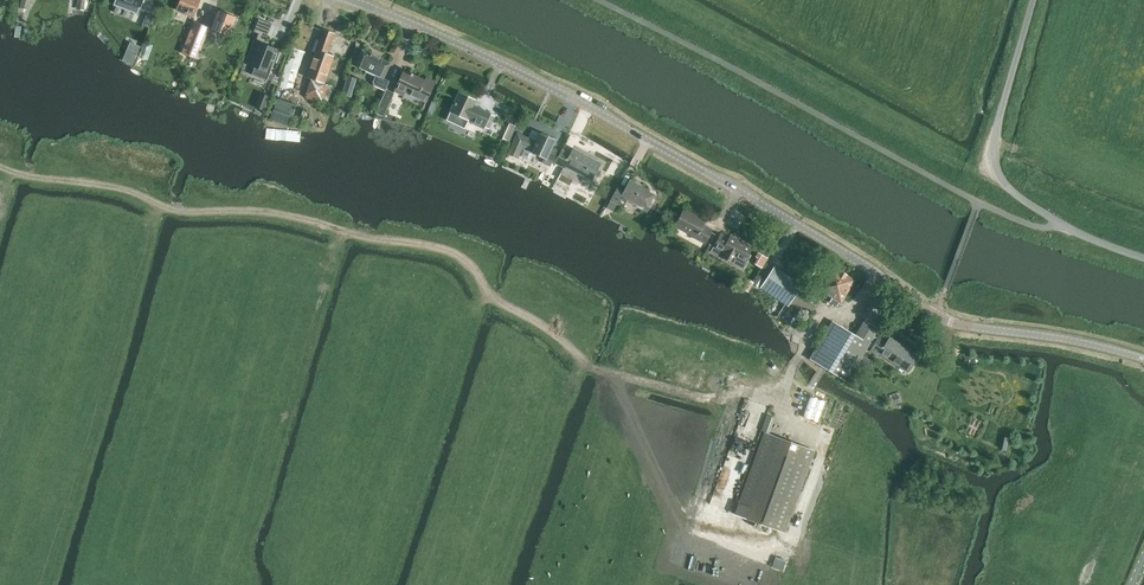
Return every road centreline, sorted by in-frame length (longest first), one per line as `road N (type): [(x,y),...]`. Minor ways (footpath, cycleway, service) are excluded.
road 1 (unclassified): [(1143,359),(948,322),(833,245),(647,140),(458,42),(350,0)]
road 2 (track): [(759,395),(738,389),(710,398),(591,366),(500,300),(452,251),(297,216),(177,212),(109,186),(0,166)]
road 3 (unclassified): [(1059,223),(1007,187),(992,158),(1034,0)]

